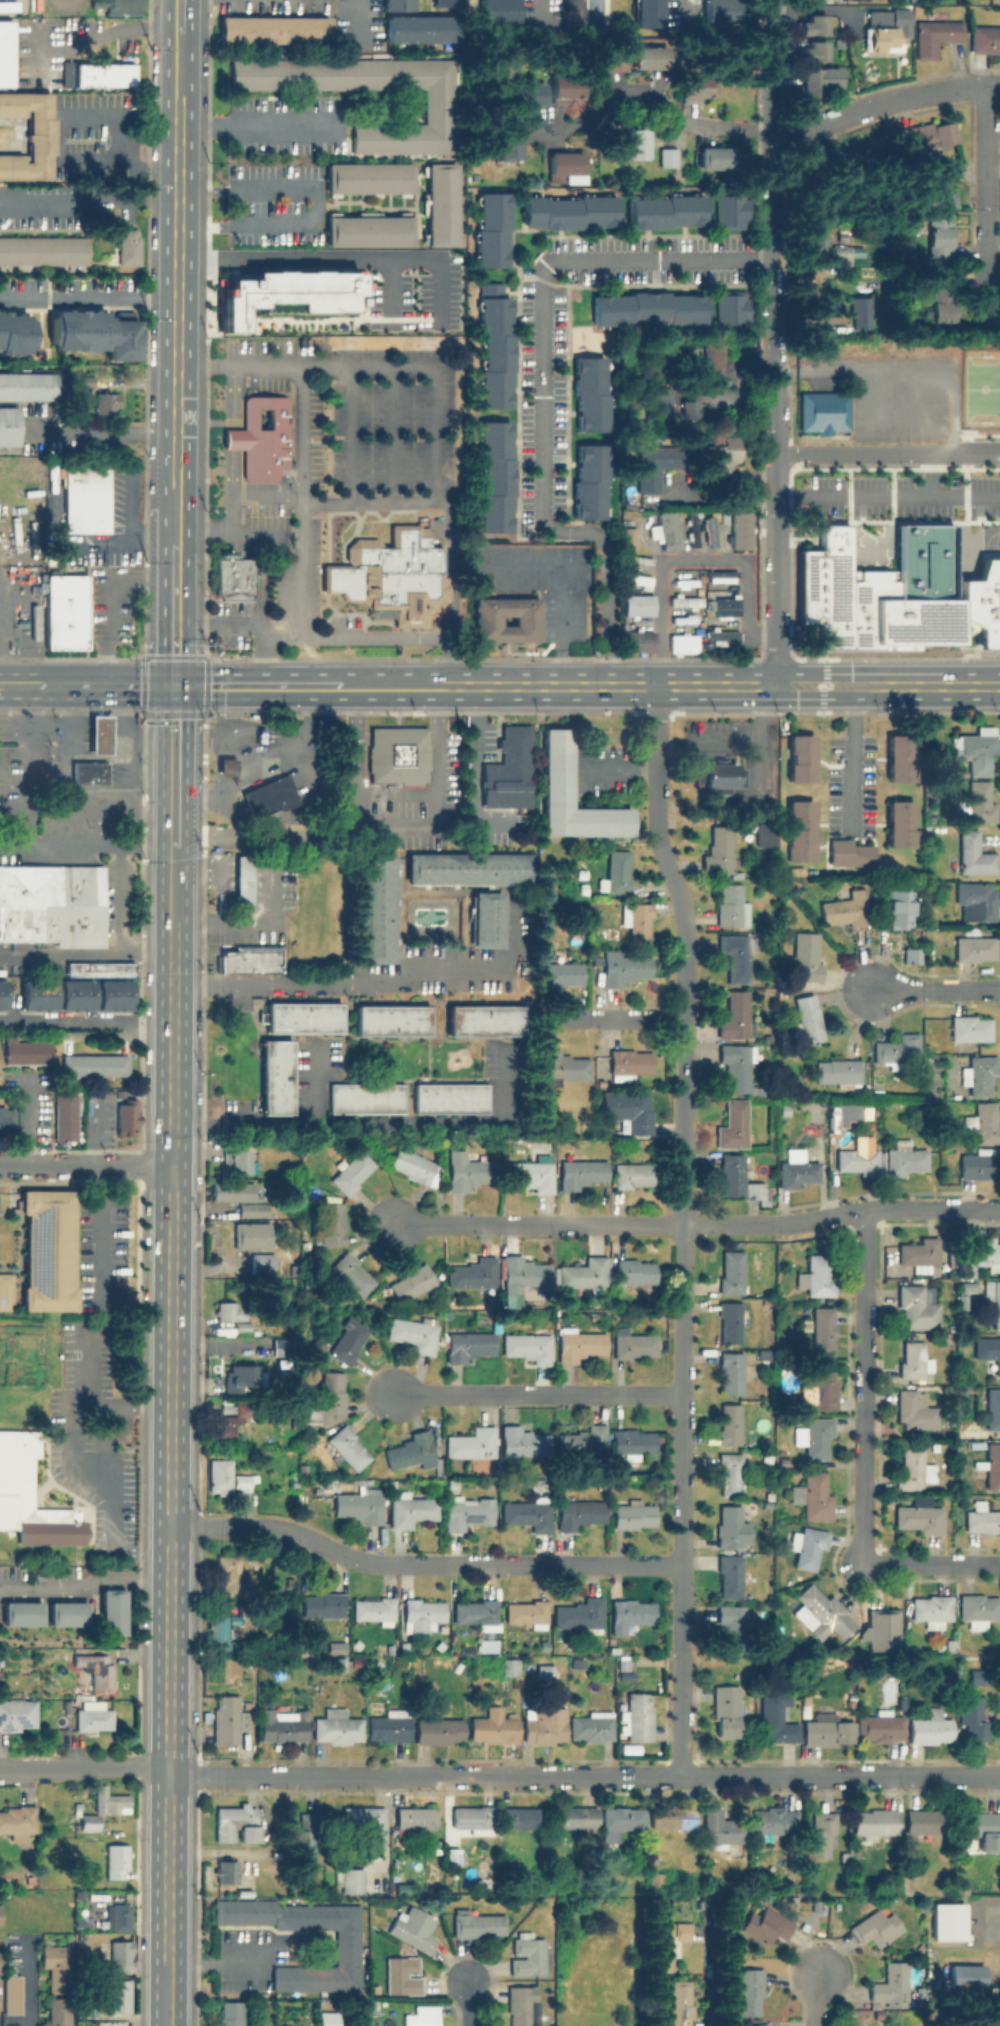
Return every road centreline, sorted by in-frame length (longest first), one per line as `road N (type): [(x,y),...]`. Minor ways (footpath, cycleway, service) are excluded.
road 1 (residential): [(657,686),(658,843),(685,939),(681,1654)]
road 2 (residential): [(168,1771),(999,1777)]
road 3 (residential): [(769,0),(774,684)]
road 4 (residential): [(170,1527),(281,1529),(381,1564),(681,1566)]
road 5 (primary): [(852,685),(339,686)]
road 6 (secondary): [(178,94),(175,485)]
road 7 (residential): [(390,1225),(766,1224)]
road 8 (residential): [(865,1210),(865,1564)]
road 9 (residential): [(387,1394),(682,1395)]
road 10 (secondary): [(171,1166),(170,1453)]
road 11 (secondary): [(170,1527),(168,1771)]
road 12 (secondary): [(173,923),(171,1166)]
road 13 (residential): [(768,131),(832,122),(926,92),(999,86)]
road 14 (secondary): [(168,1771),(167,1963)]
road 15 (residential): [(773,452),(958,452)]
road 16 (residential): [(989,87),(988,262)]
road 17 (residential): [(0,1167),(171,1166)]
road 18 (residential): [(0,1767),(168,1771)]
road 19 (primary): [(339,686),(174,686)]
road 20 (secondary): [(175,538),(174,686)]
road 21 (primary): [(999,686),(852,685)]
road 22 (residential): [(538,1019),(684,1019)]
road 23 (residential): [(865,1210),(999,1208)]
road 24 (residential): [(865,1564),(999,1564)]
road 25 (residential): [(869,989),(999,991)]
road 26 (primary): [(174,686),(45,685)]

